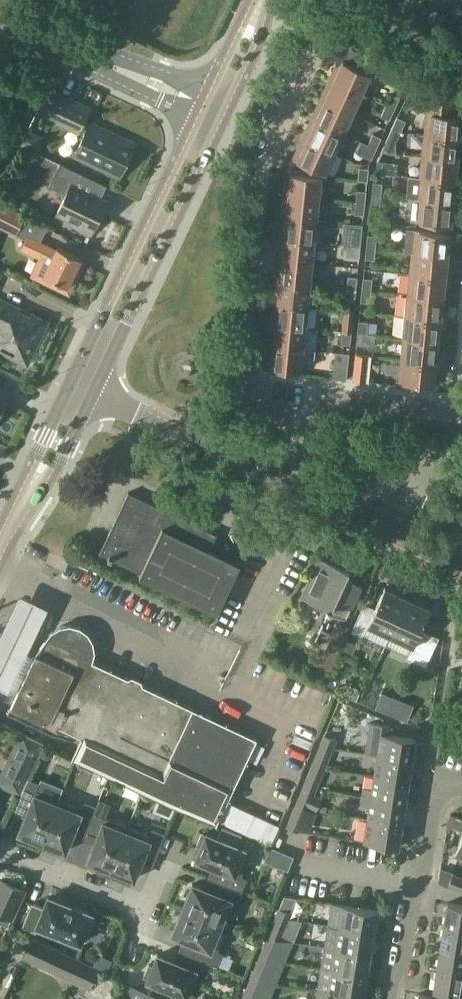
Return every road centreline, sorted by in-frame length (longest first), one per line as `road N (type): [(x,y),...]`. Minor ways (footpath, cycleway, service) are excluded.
road 1 (tertiary): [(79,385),(209,112)]
road 2 (residential): [(461,792),(431,781),(394,998)]
road 3 (residential): [(289,483),(319,398),(461,410)]
road 4 (residential): [(289,483),(79,385)]
road 5 (tertiary): [(209,112),(0,28)]
road 6 (residential): [(273,167),(326,34),(260,1)]
road 7 (residential): [(0,855),(147,913),(167,868)]
road 8 (residential): [(461,566),(289,483)]
road 9 (tertiary): [(0,549),(79,385)]
road 10 (tertiary): [(209,112),(260,1)]

